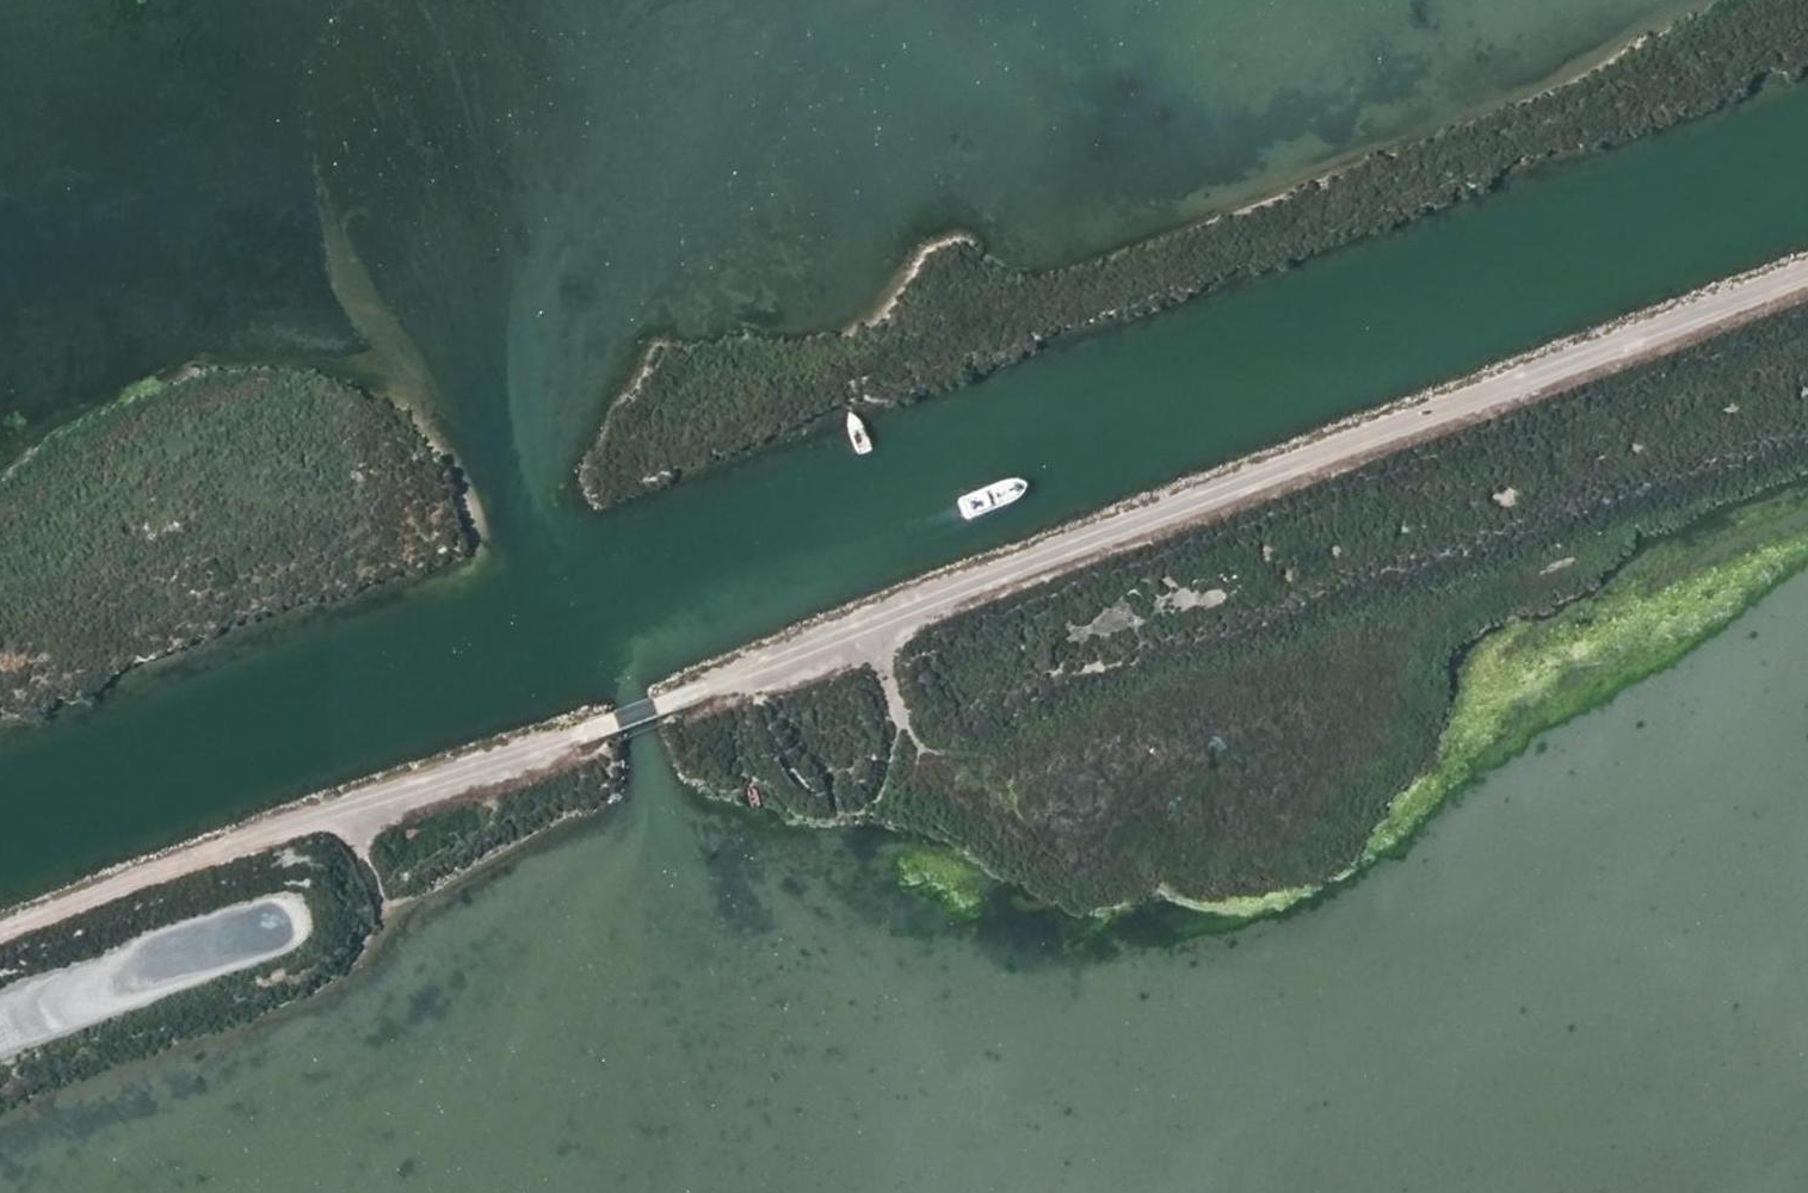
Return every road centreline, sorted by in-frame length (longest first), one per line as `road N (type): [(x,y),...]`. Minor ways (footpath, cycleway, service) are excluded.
road 1 (track): [(1807,281),(0,948)]

